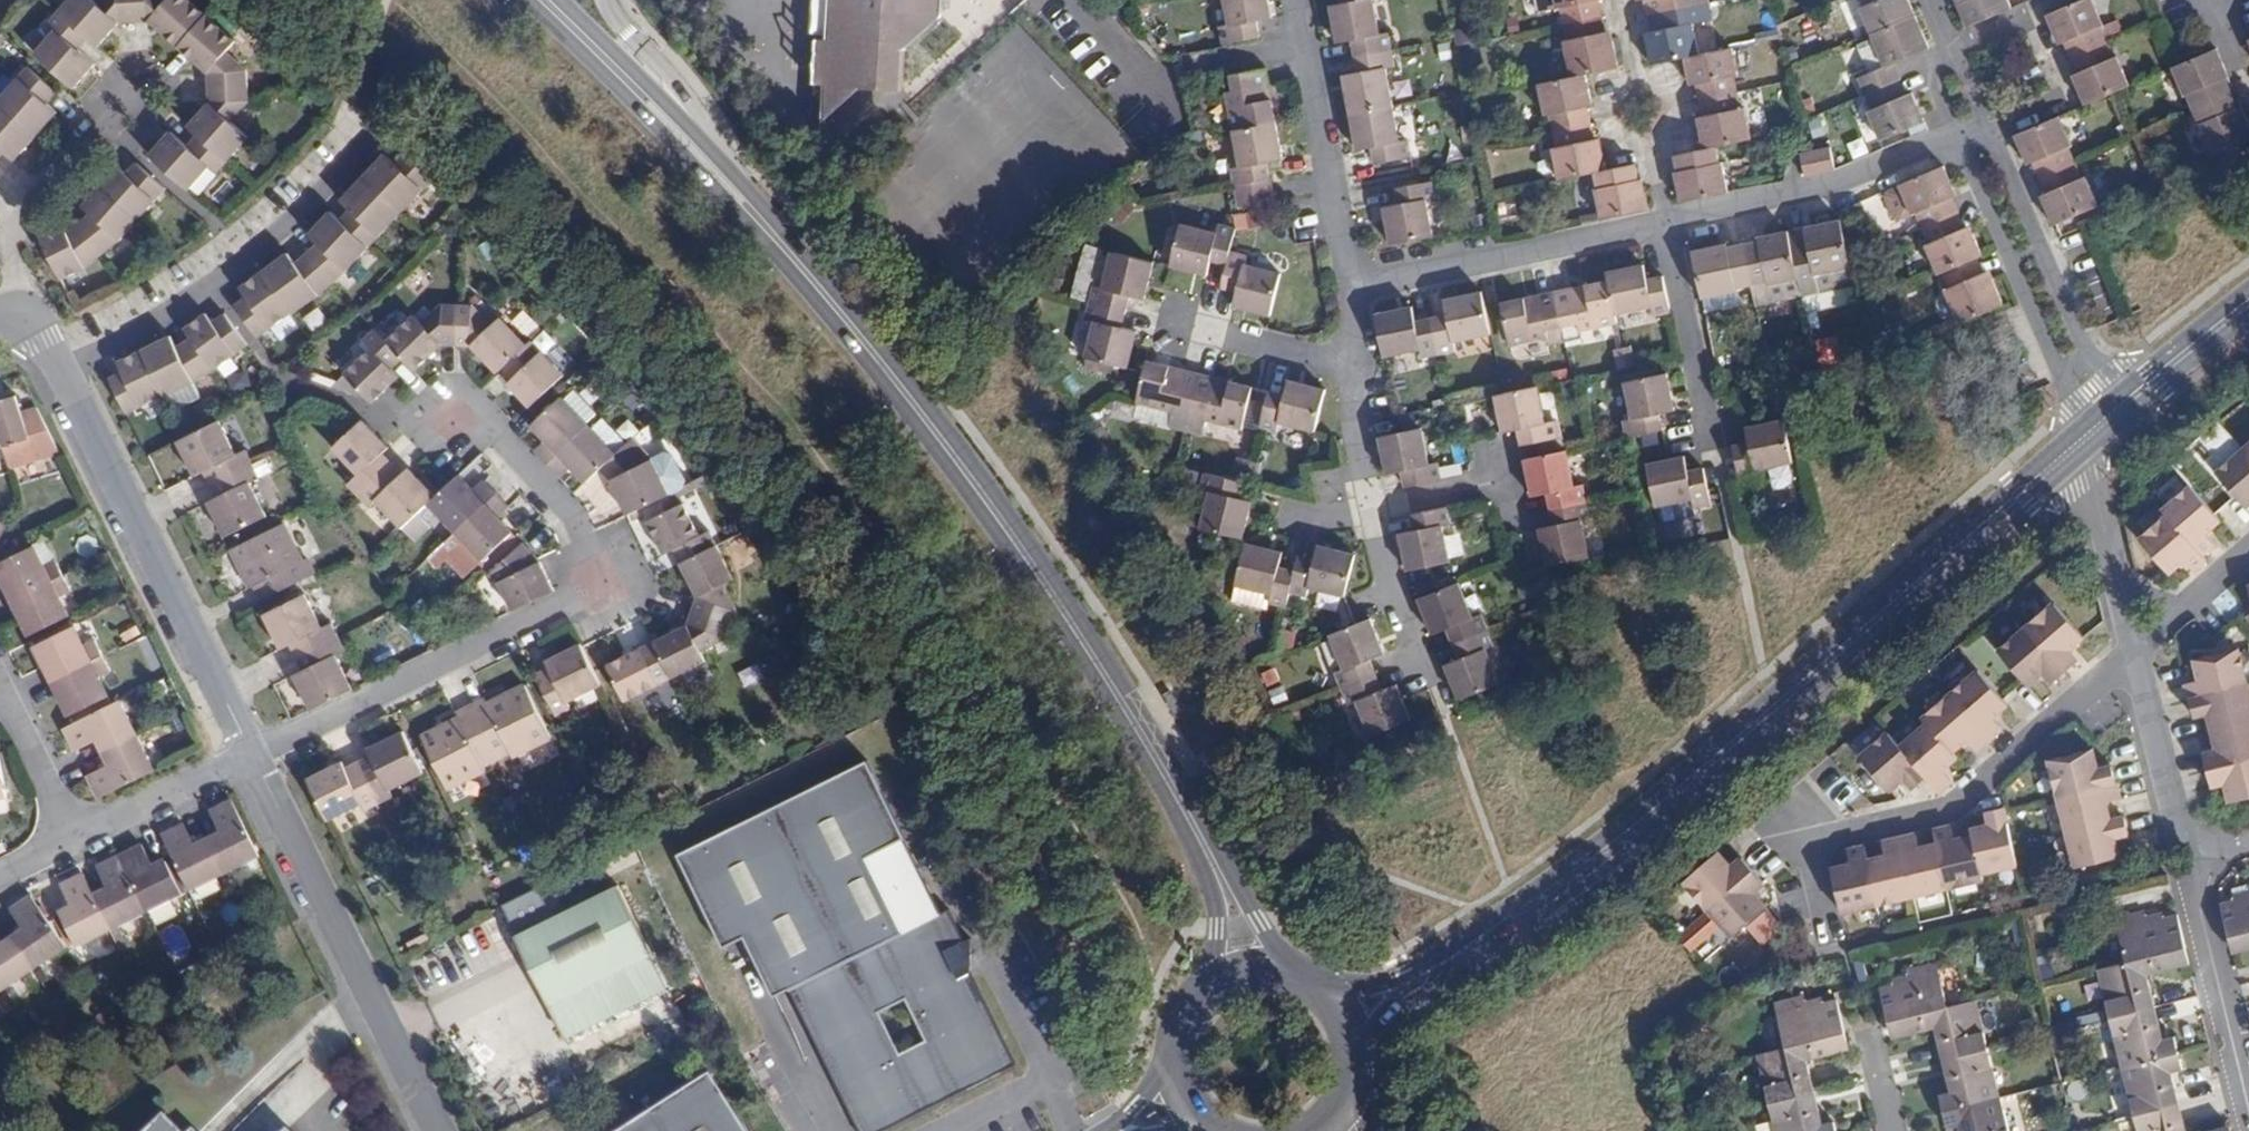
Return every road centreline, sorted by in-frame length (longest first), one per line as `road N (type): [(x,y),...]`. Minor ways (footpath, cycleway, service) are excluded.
road 1 (residential): [(1299,0),(1347,254),(1364,279),(1394,279),(1842,188),(1958,139)]
road 2 (secondary): [(1414,983),(1649,813),(2070,450)]
road 3 (secondary): [(721,173),(1009,530),(1210,855)]
road 4 (residential): [(251,753),(608,582),(578,520),(515,445),(492,430),(450,422)]
road 5 (residential): [(251,753),(42,330),(18,315)]
road 6 (residential): [(2248,844),(2207,854),(2176,812),(2105,524),(2070,450)]
road 7 (residential): [(440,1130),(251,753)]
road 8 (residential): [(1958,139),(2060,377),(2096,428)]
road 9 (residential): [(2123,404),(2088,359),(1986,126)]
road 10 (residential): [(18,315),(15,213),(155,74)]
road 11 (secondary): [(544,0),(721,173)]
road 12 (residential): [(721,173),(672,74),(607,0)]
road 13 (residential): [(72,836),(251,753)]
road 14 (secondary): [(2123,404),(2248,301)]
road 15 (residential): [(72,836),(5,696)]
road 16 (secondary): [(1301,975),(1210,855)]
road 17 (secondary): [(1210,855),(1222,931),(1209,988)]

